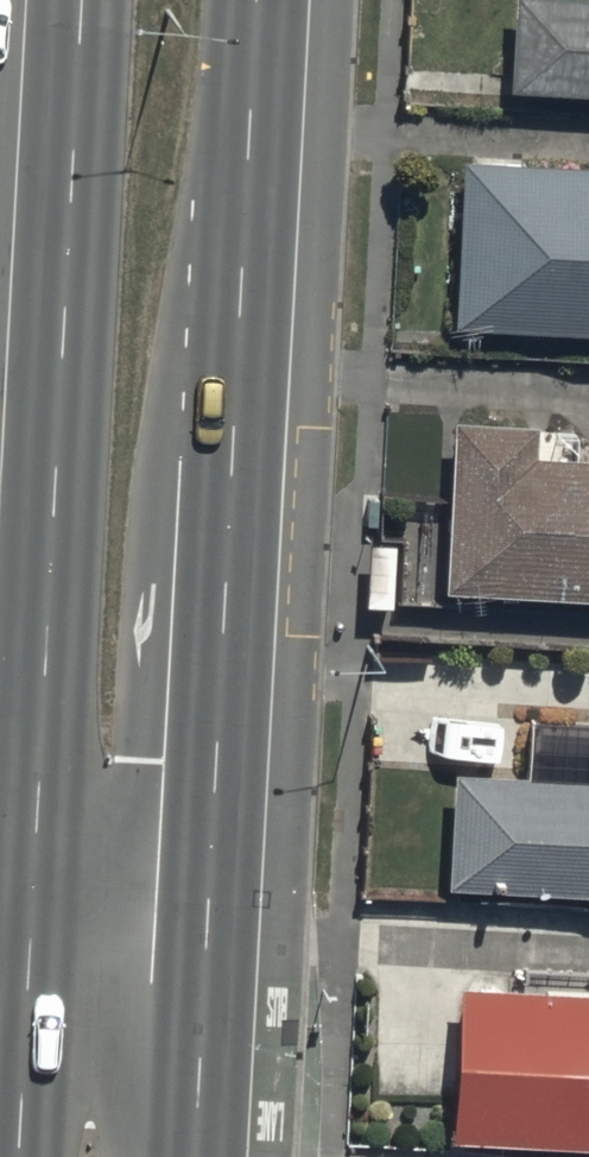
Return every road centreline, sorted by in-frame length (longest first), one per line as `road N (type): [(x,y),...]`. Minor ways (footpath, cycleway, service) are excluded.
road 1 (secondary): [(259,0),(211,945)]
road 2 (secondary): [(31,938),(84,0)]
road 3 (secondary): [(20,1156),(31,938)]
road 4 (secondary): [(211,945),(199,1156)]
road 5 (unclassified): [(211,945),(31,938)]

